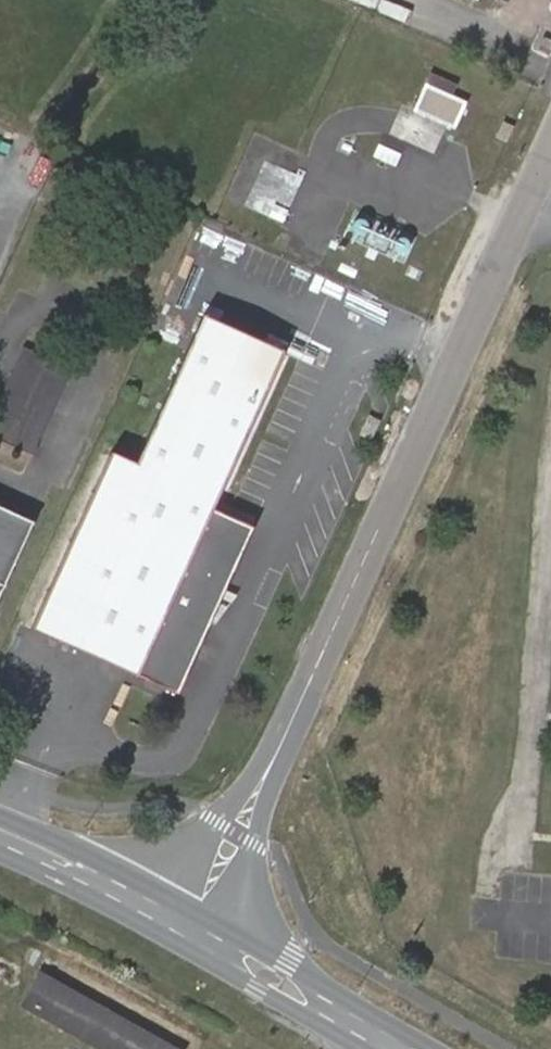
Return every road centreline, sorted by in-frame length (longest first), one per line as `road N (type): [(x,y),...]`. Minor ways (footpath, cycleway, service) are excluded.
road 1 (residential): [(178,925),(267,774),(550,152)]
road 2 (tertiary): [(178,925),(400,1048)]
road 3 (tertiary): [(0,834),(178,925)]

